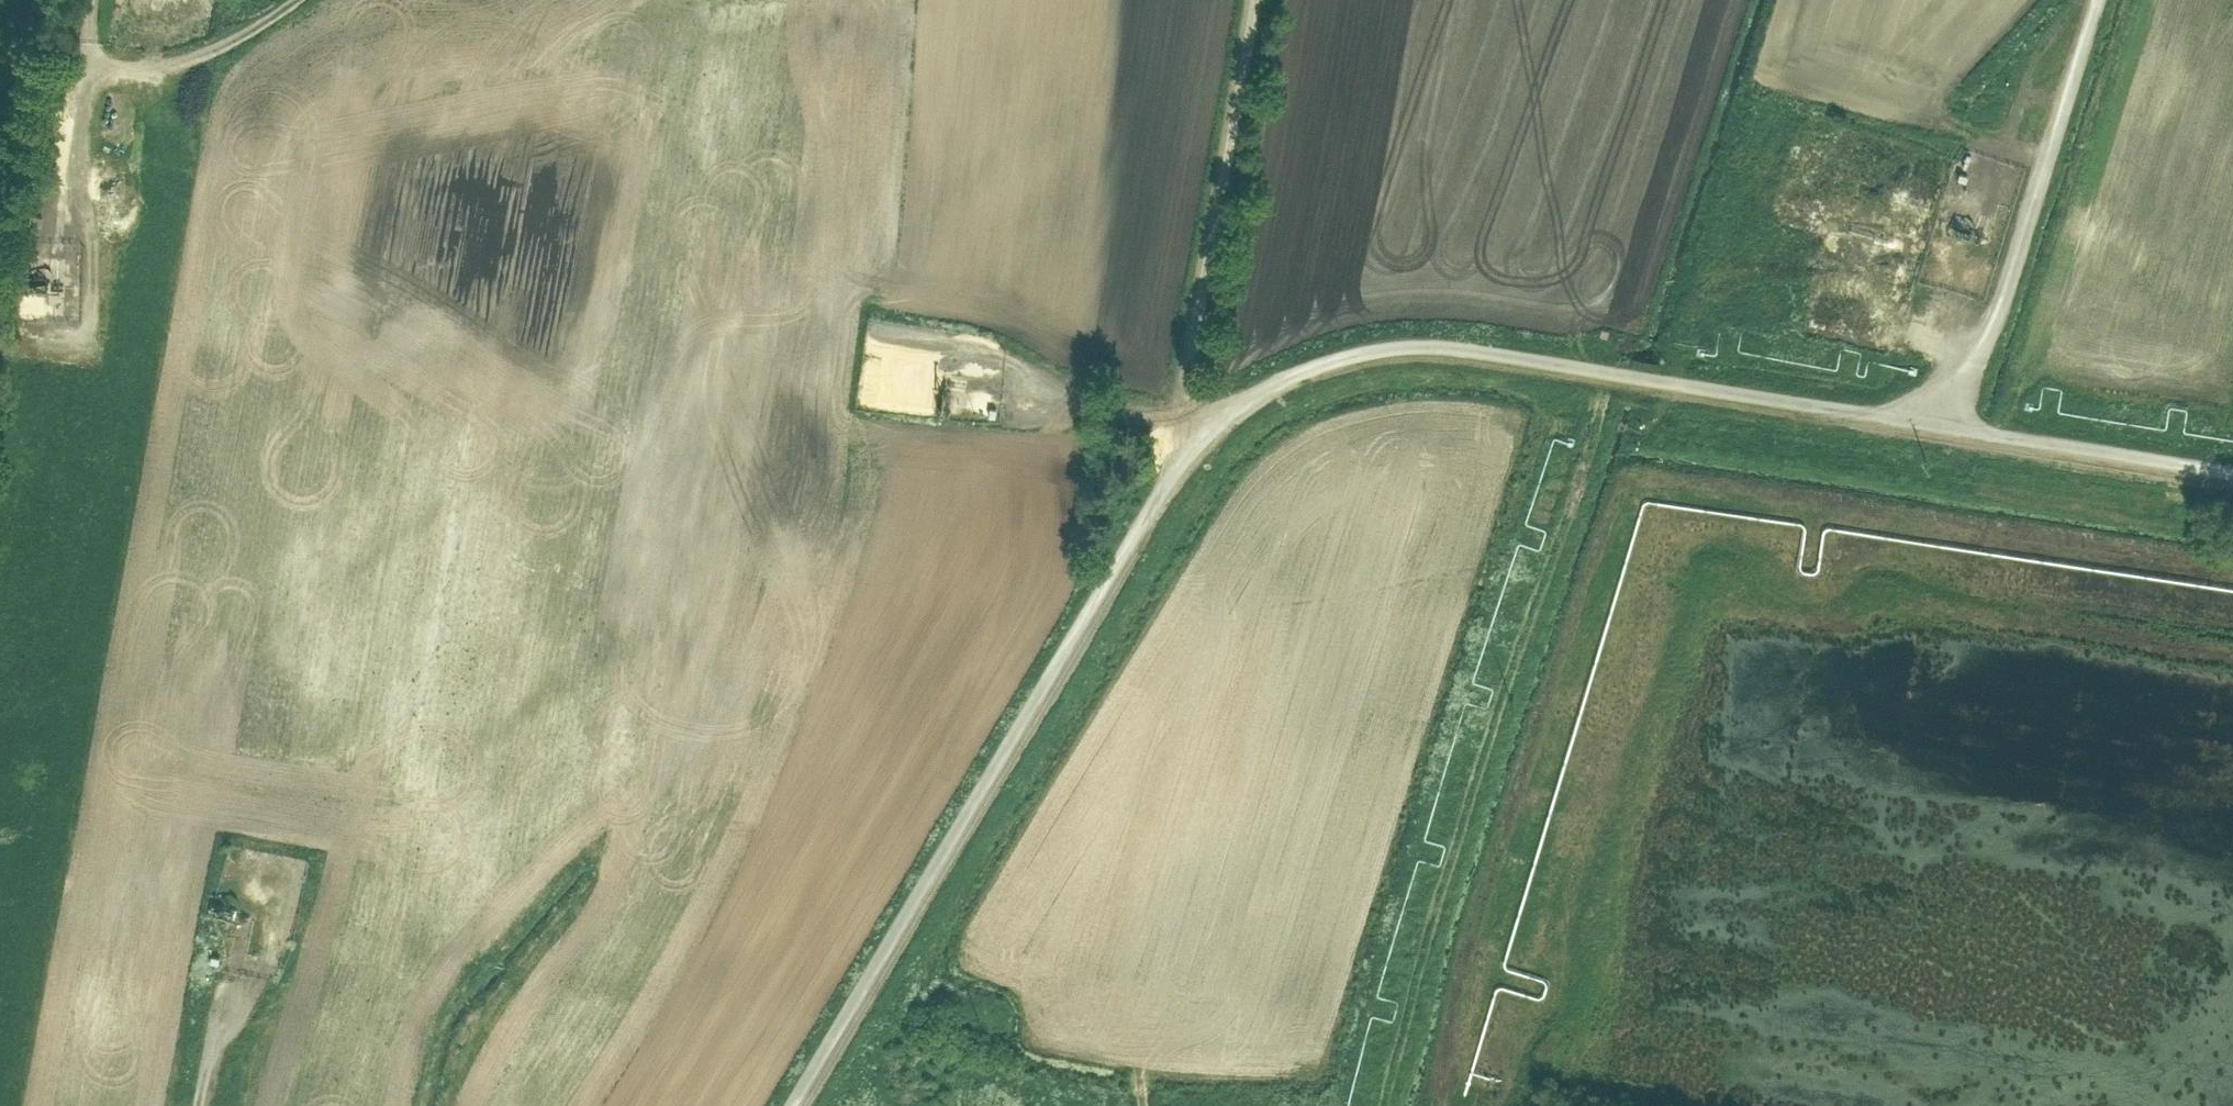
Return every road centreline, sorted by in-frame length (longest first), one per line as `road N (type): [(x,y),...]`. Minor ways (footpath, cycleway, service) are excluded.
road 1 (track): [(793,1105),(1158,500),(1220,410),(1274,373),(1343,347),(1459,336),(2232,467)]
road 2 (track): [(1891,409),(1953,382),(1989,343),(2027,251),(2104,0)]
road 3 (track): [(1220,410),(1188,353),(1258,0)]
road 4 (track): [(1220,410),(1115,413),(947,379)]
road 5 (track): [(202,1105),(214,1048),(256,978),(290,871)]

